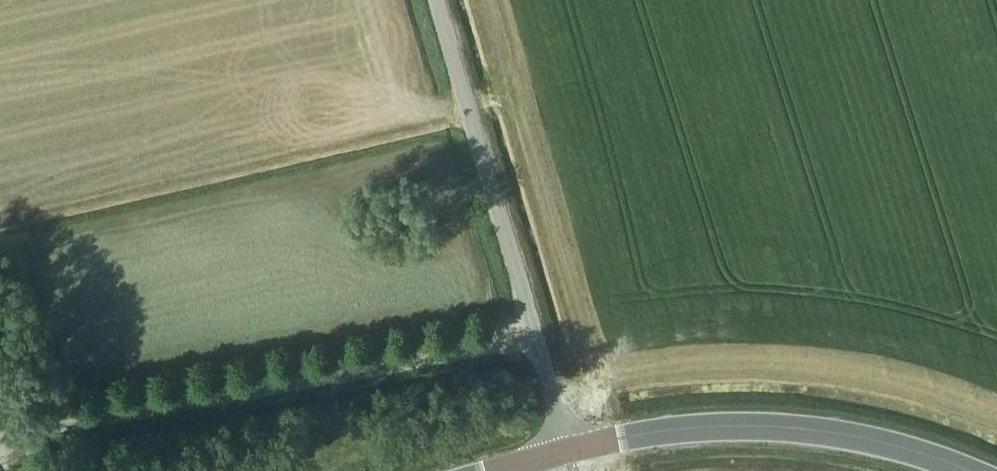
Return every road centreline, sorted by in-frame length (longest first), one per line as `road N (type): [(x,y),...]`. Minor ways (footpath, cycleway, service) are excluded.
road 1 (unclassified): [(565,449),(436,0)]
road 2 (secondary): [(968,470),(915,449),(816,429),(663,429),(565,449)]

